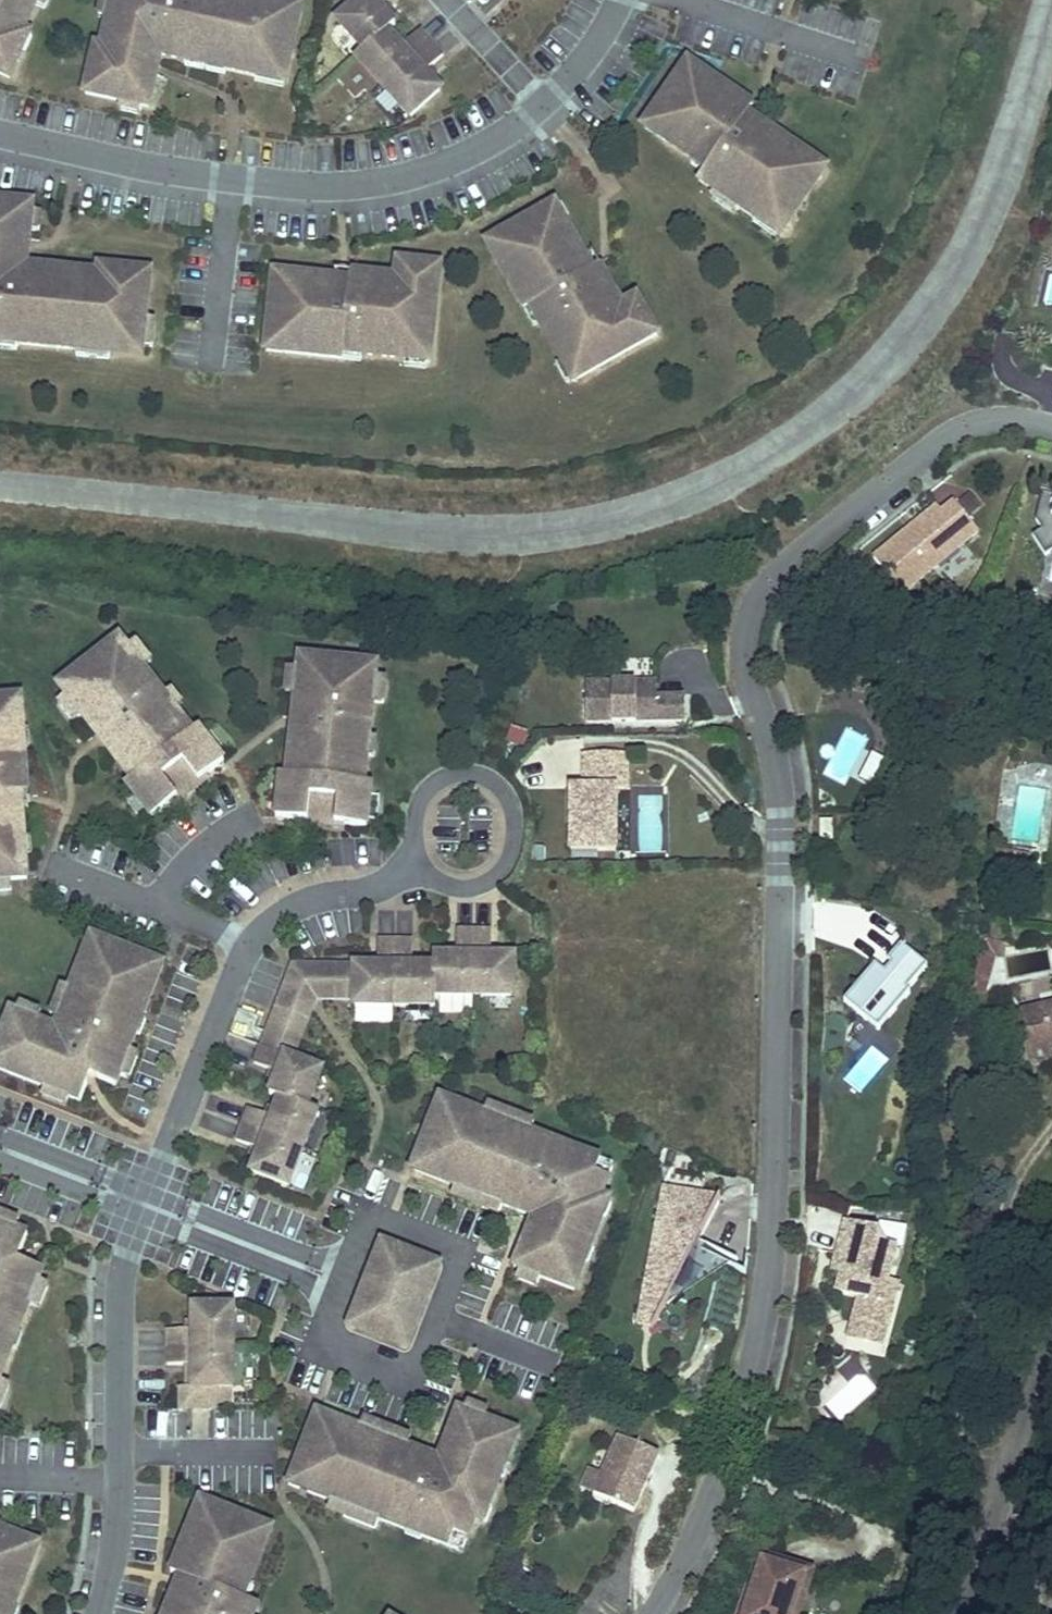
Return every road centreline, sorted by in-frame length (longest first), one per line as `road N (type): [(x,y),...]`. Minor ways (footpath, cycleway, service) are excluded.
road 1 (residential): [(651,1613),(718,1494),(779,1266),(786,767),(746,639),(751,608),(792,556),(943,433),(992,418),(1051,424)]
road 2 (residential): [(0,139),(229,186),(336,192),(523,134),(615,27),(626,0)]
road 3 (residential): [(347,1278),(381,1186),(472,1220),(404,1400),(311,1364)]
road 4 (residential): [(146,1207),(246,947),(284,905),(372,885),(423,860)]
road 5 (residential): [(146,1207),(123,1280),(121,1509),(95,1613)]
road 6 (residential): [(423,860),(461,880),(504,867),(518,824),(492,779),(448,773),(419,804),(414,835)]
road 7 (unclassified): [(964,1613),(1051,1348)]
road 8 (residential): [(347,1278),(146,1207)]
road 9 (residential): [(0,1148),(146,1207)]

